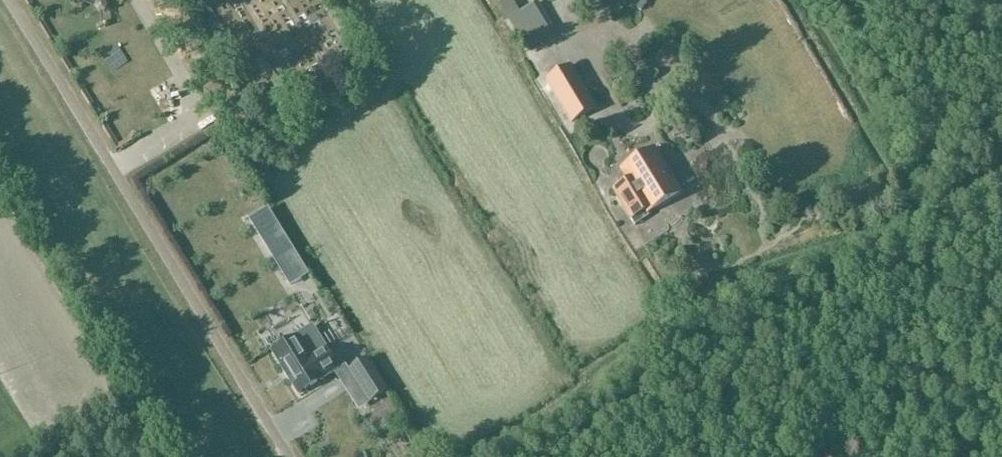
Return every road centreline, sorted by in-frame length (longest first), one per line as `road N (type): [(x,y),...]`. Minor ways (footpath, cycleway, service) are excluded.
road 1 (unclassified): [(290,456),(6,0)]

